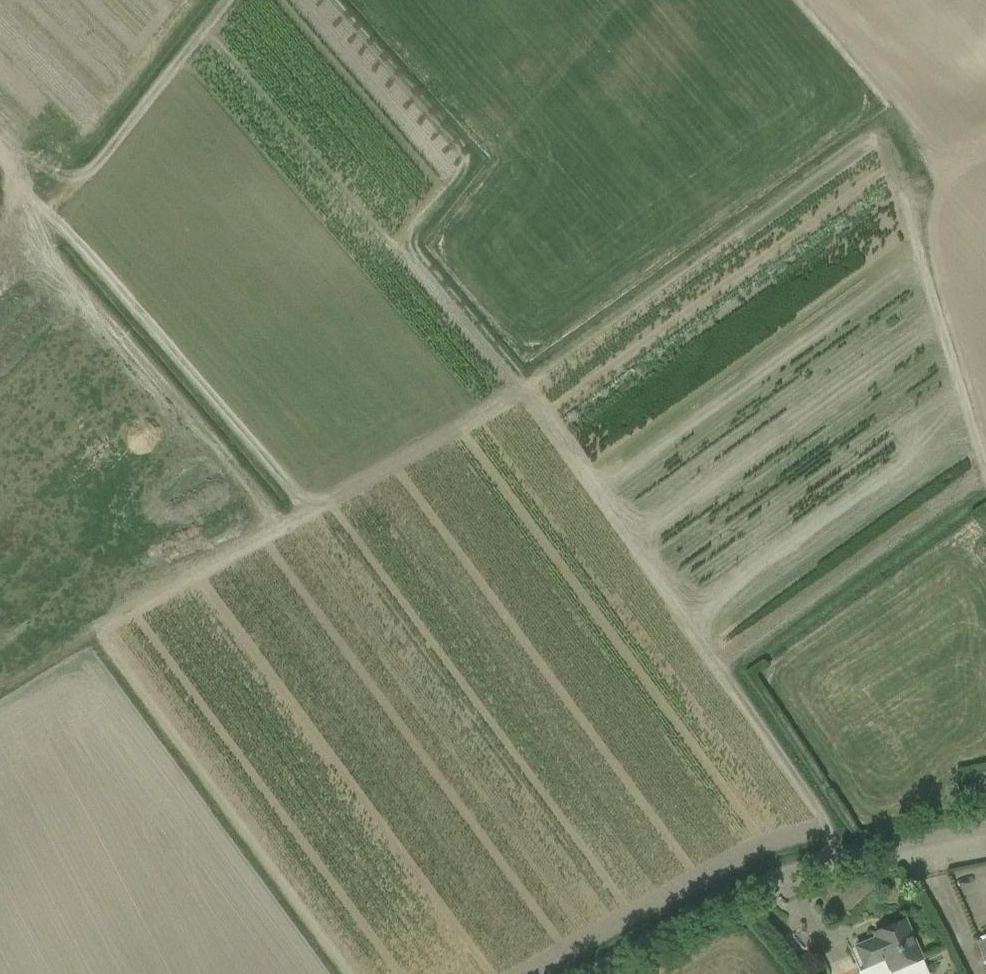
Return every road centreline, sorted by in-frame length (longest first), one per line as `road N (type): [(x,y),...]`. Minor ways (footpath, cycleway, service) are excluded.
road 1 (unclassified): [(575,973),(811,856),(985,832)]
road 2 (track): [(985,488),(904,207)]

